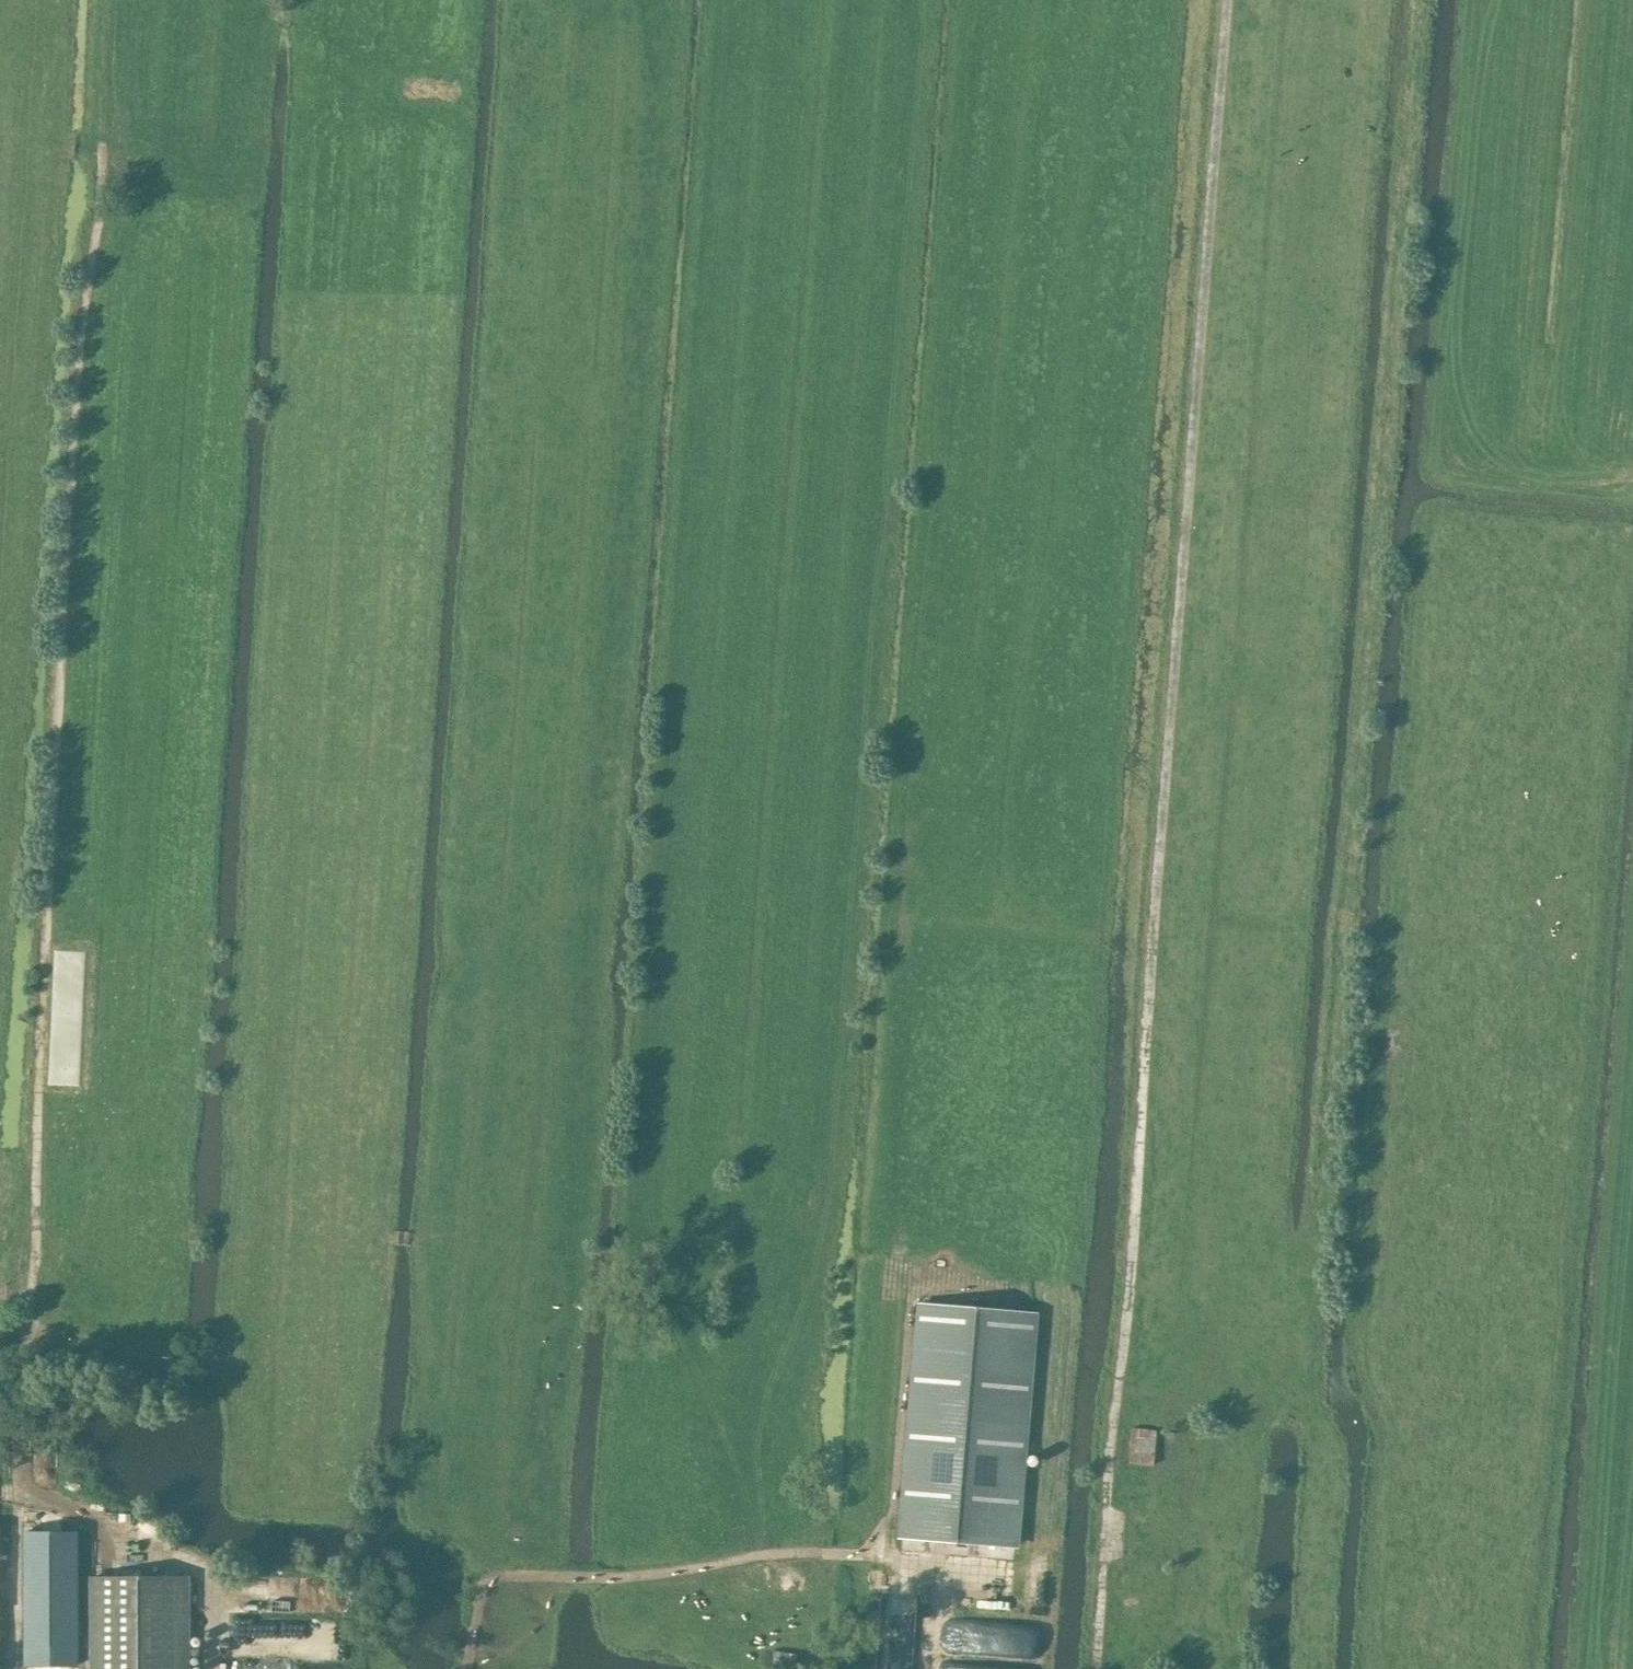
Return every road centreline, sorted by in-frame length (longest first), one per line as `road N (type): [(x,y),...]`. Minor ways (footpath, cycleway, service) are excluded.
road 1 (track): [(465,1668),(483,1586),(511,1575),(624,1576),(756,1557),(875,1552),(877,1583),(942,1589),(935,1668)]

